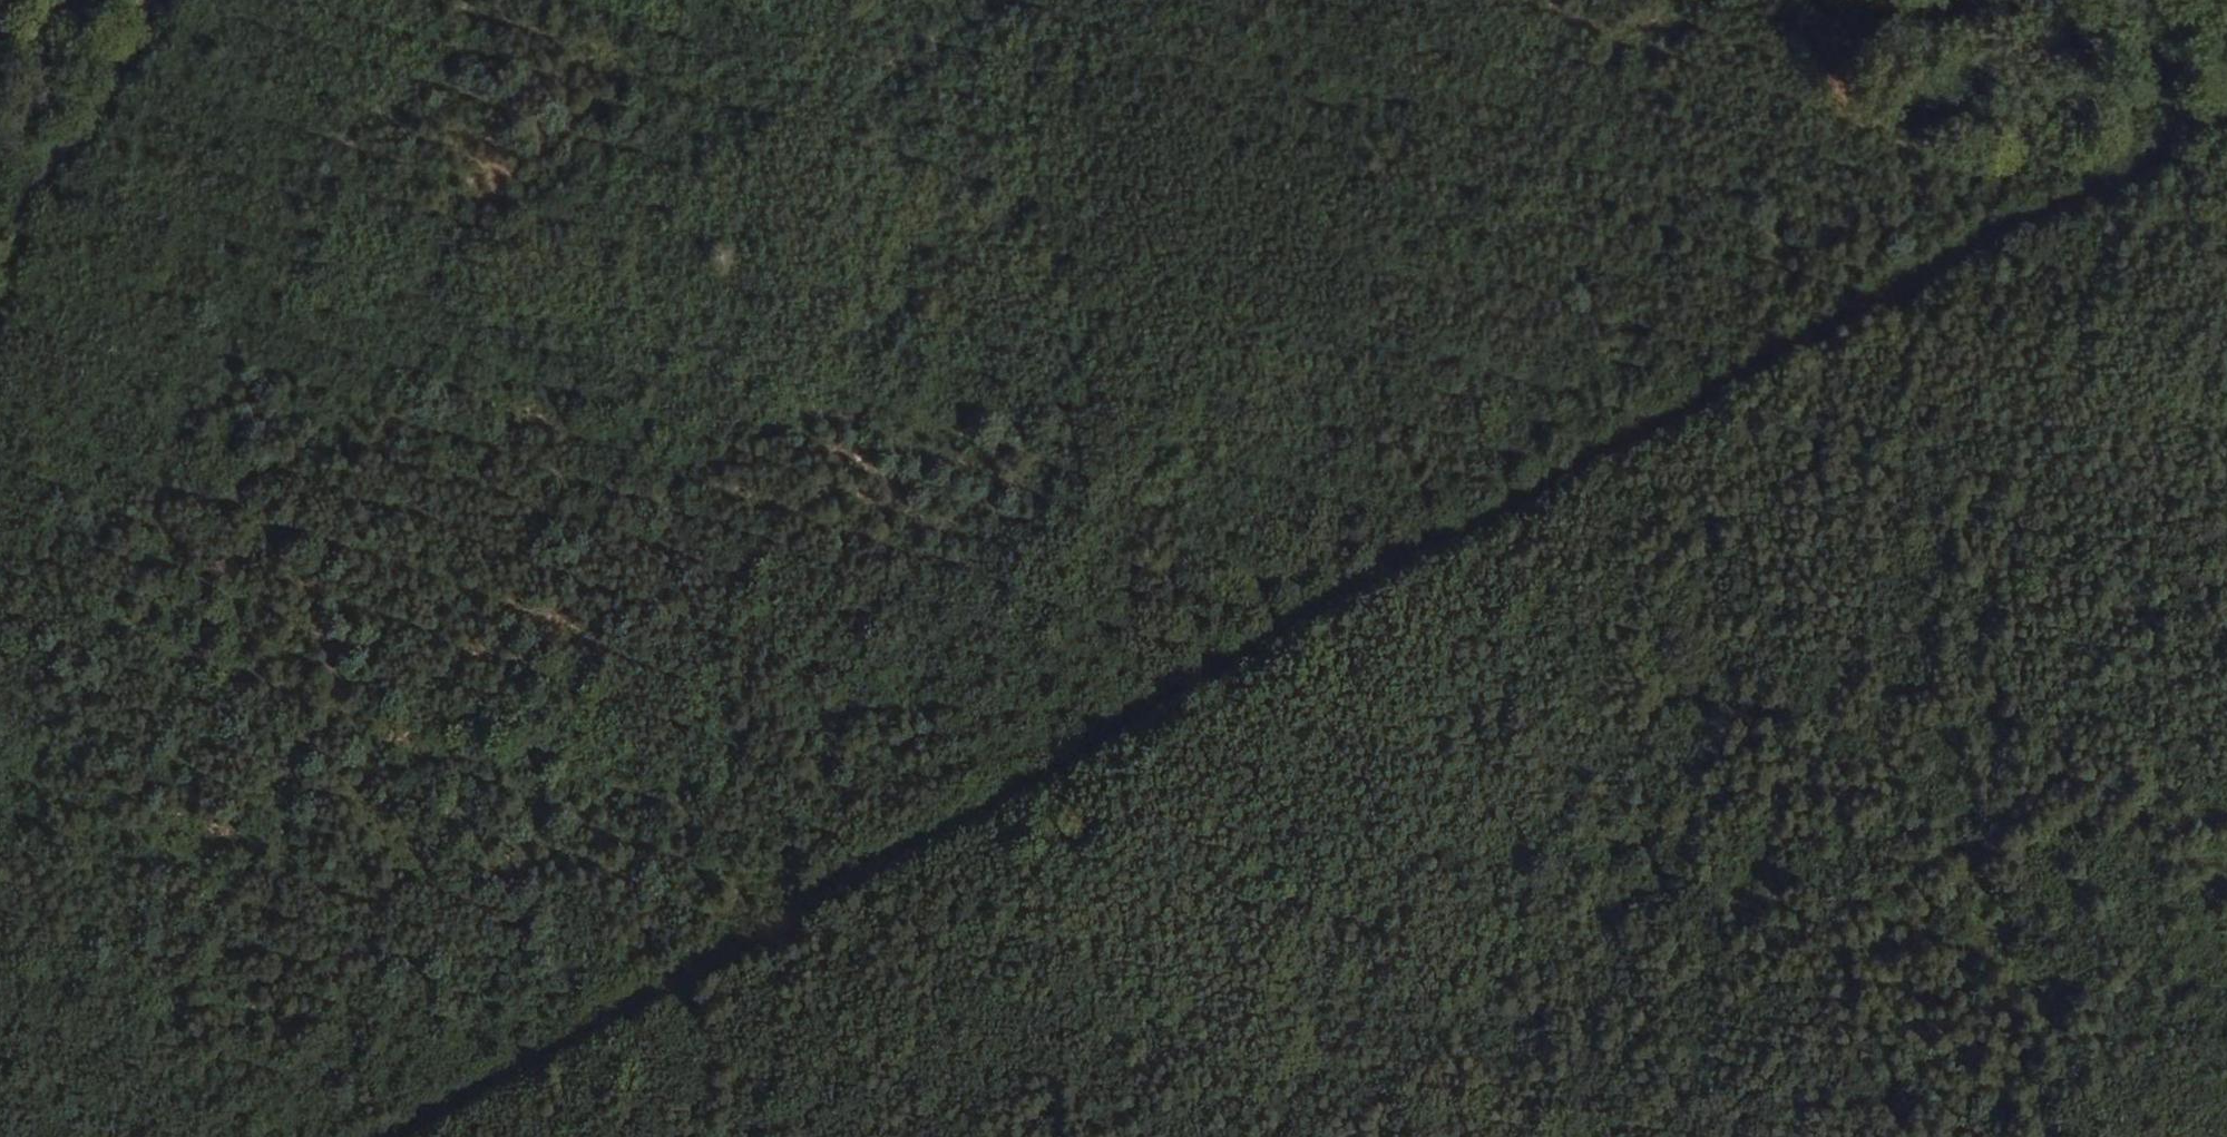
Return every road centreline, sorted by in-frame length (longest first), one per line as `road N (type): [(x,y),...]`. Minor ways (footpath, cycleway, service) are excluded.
road 1 (track): [(383,1136),(2226,77)]
road 2 (track): [(0,313),(16,280),(26,201),(137,71),(155,0)]

